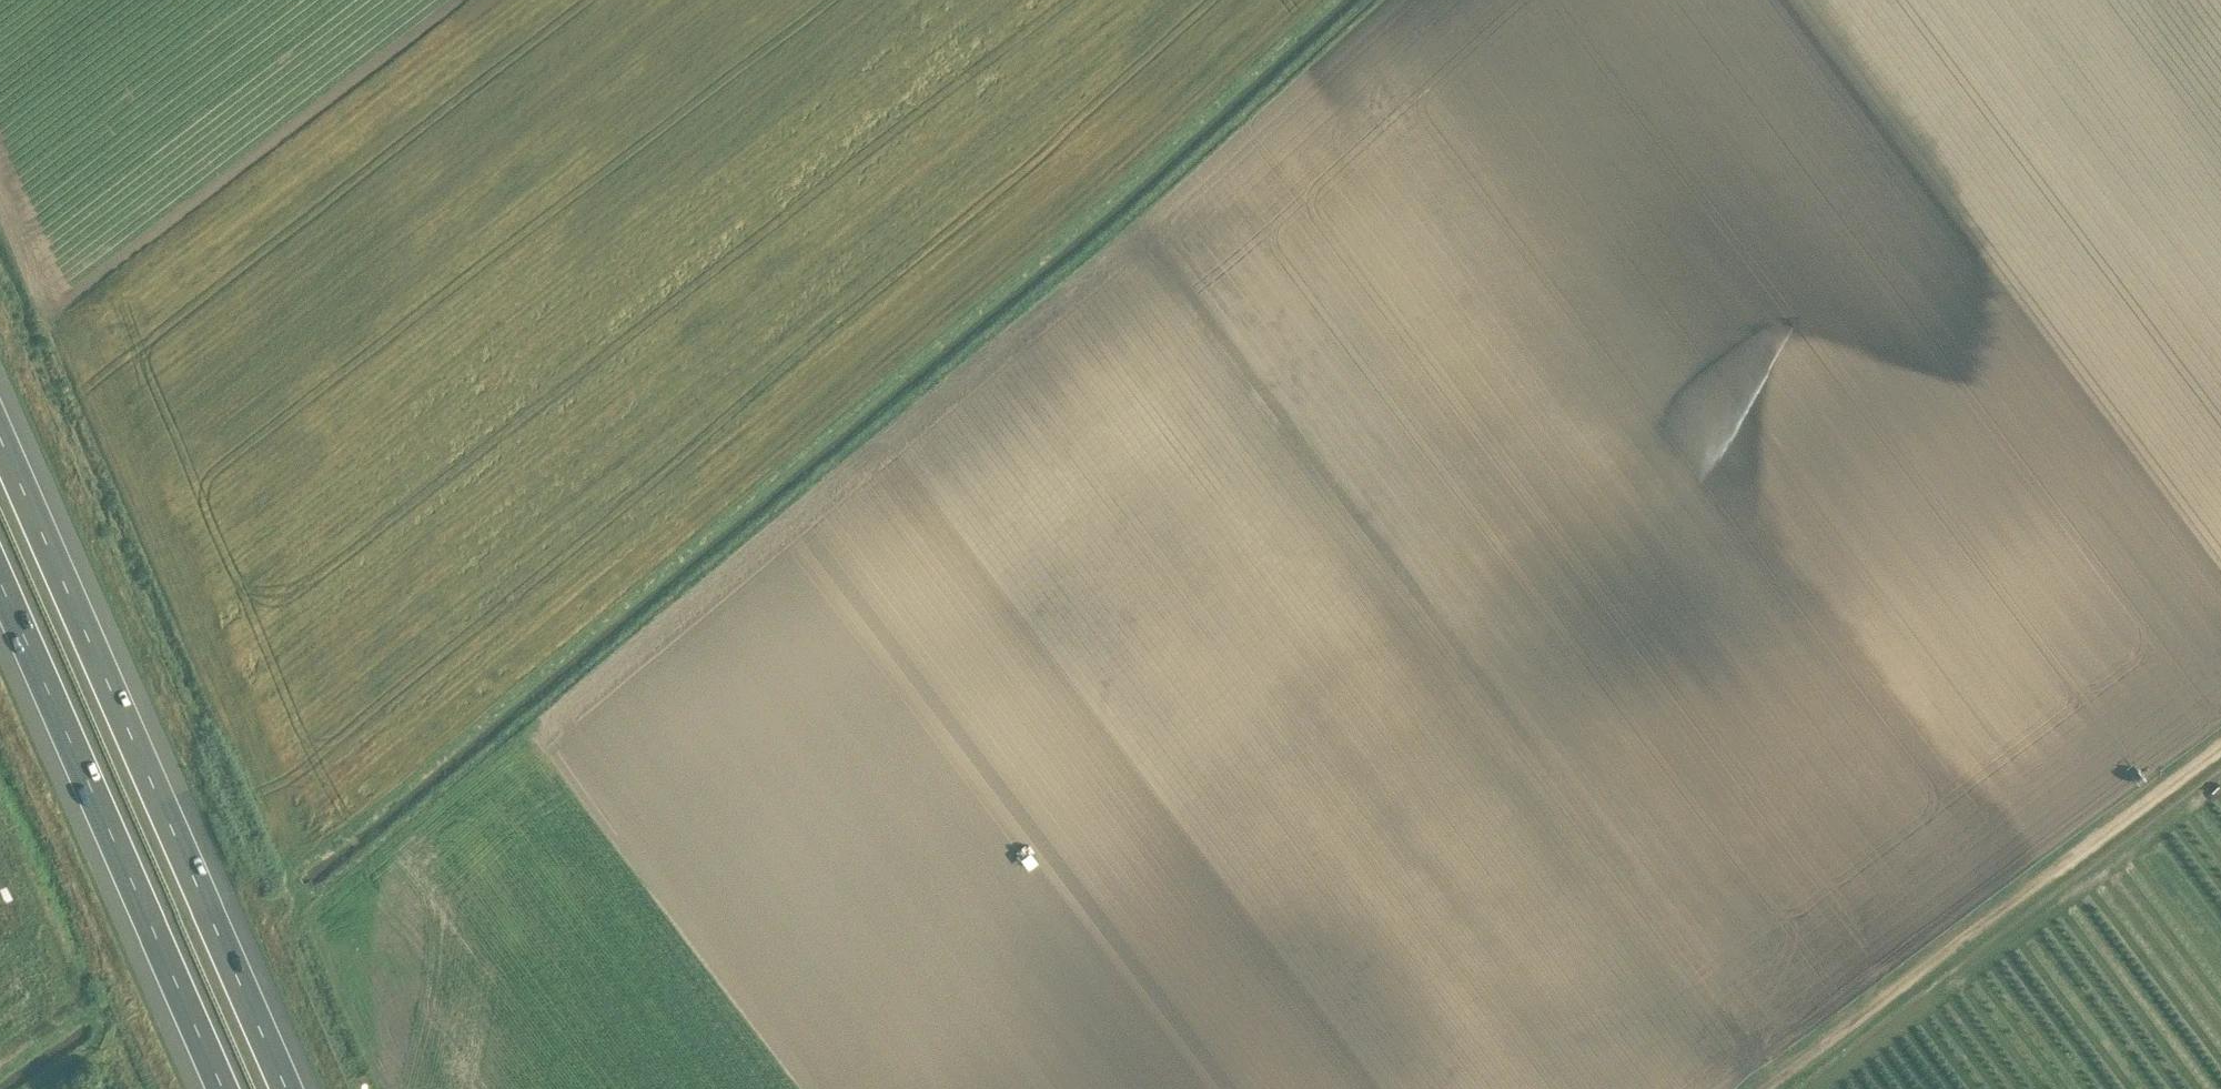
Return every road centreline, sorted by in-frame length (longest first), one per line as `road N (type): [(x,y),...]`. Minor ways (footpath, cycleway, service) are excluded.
road 1 (motorway): [(288,1088),(0,435)]
road 2 (track): [(2220,747),(1765,1088)]
road 3 (motorway): [(0,578),(225,1088)]

